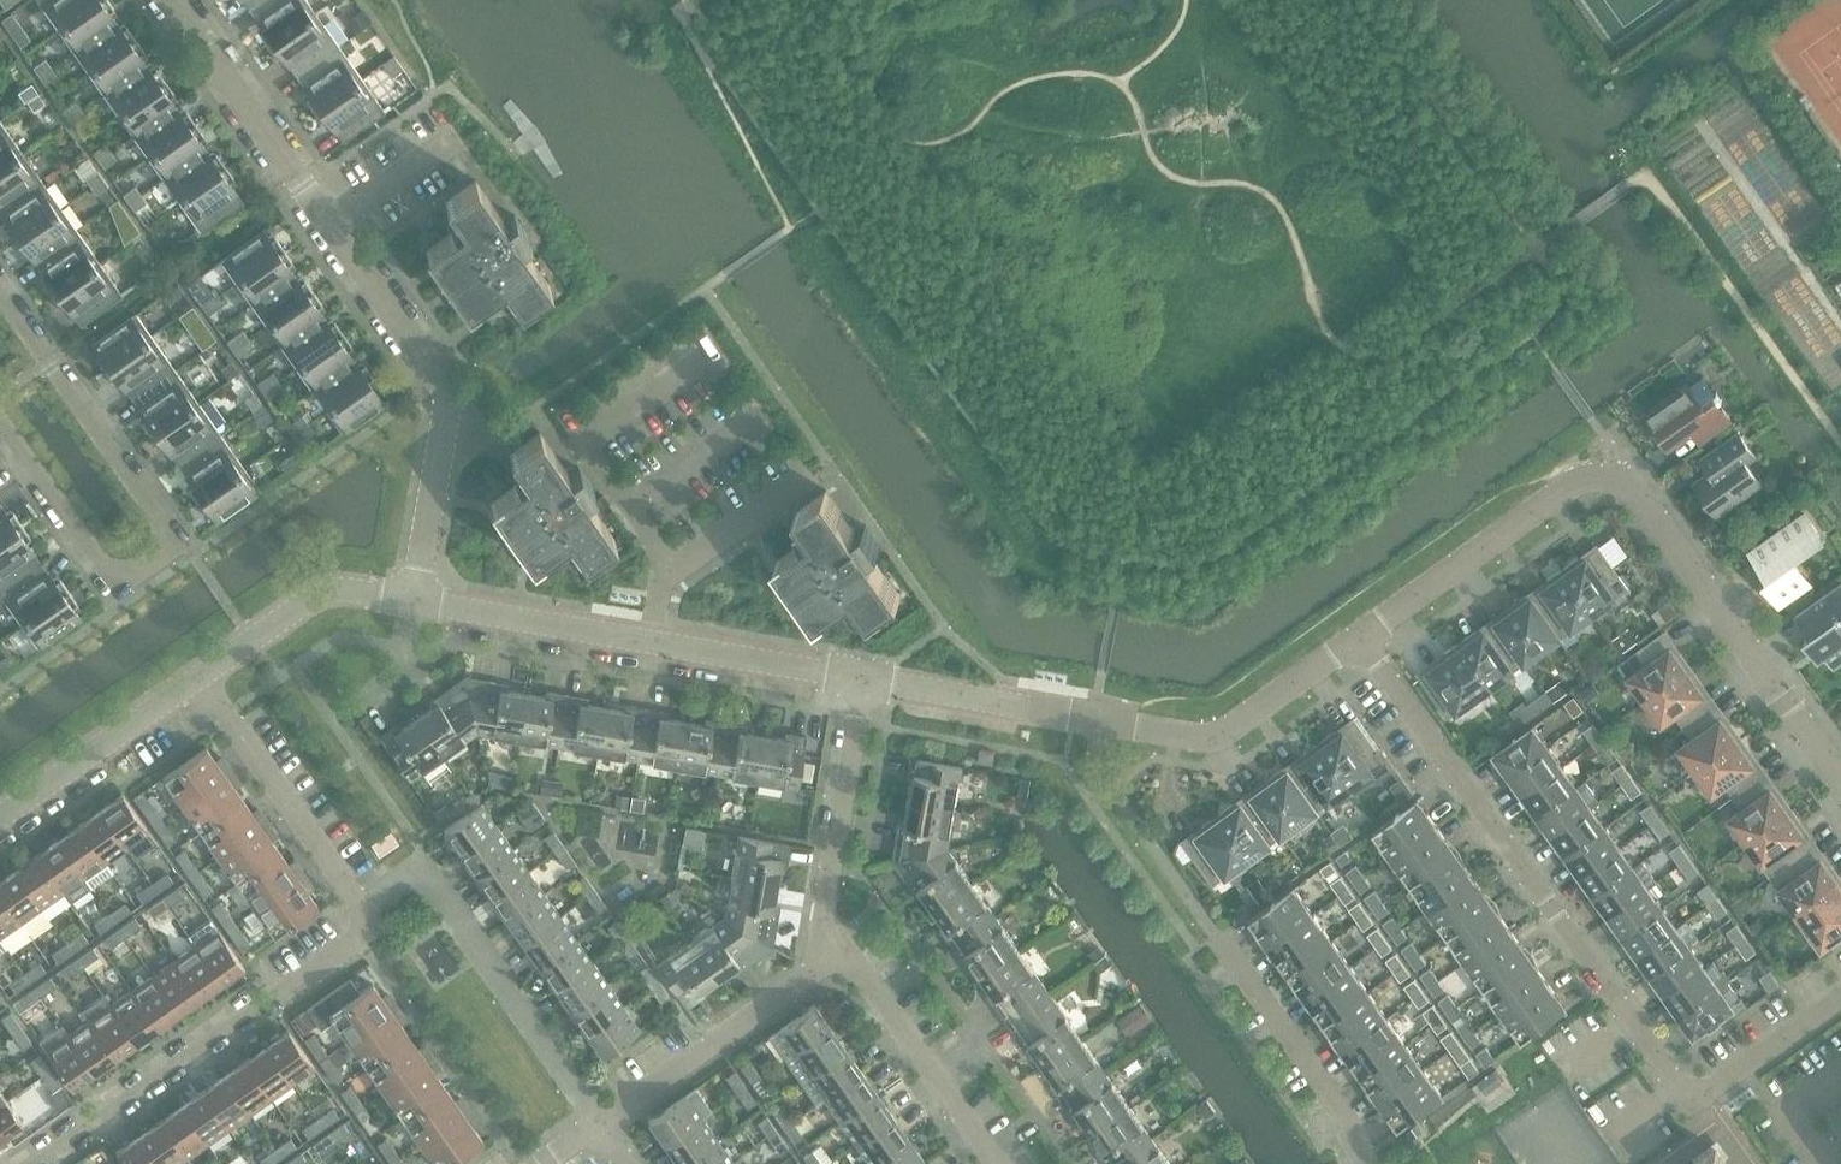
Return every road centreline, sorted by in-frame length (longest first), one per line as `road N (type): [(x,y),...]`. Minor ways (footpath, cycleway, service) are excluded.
road 1 (residential): [(1362,639),(1683,1088),(1704,1092),(1840,999)]
road 2 (residential): [(414,600),(448,396),(438,370),(174,0)]
road 3 (residential): [(1840,773),(1637,493),(1607,479),(1562,493),(1362,639)]
road 4 (residential): [(0,415),(119,581),(179,535),(0,287)]
road 5 (residential): [(1362,639),(1222,738),(860,675)]
road 6 (residential): [(860,675),(414,600)]
road 7 (residential): [(28,1163),(358,932),(362,907)]
road 8 (residential): [(604,1121),(425,863),(362,907)]
road 9 (residential): [(1003,1163),(841,943),(821,934)]
road 10 (residential): [(604,1121),(812,971),(821,934)]
road 11 (residential): [(362,907),(200,673)]
road 12 (residential): [(1365,1163),(1345,1113),(1220,936)]
road 13 (residential): [(821,934),(860,675)]
road 14 (residential): [(0,816),(200,673)]
road 15 (residential): [(200,673),(316,594),(336,588),(414,600)]

